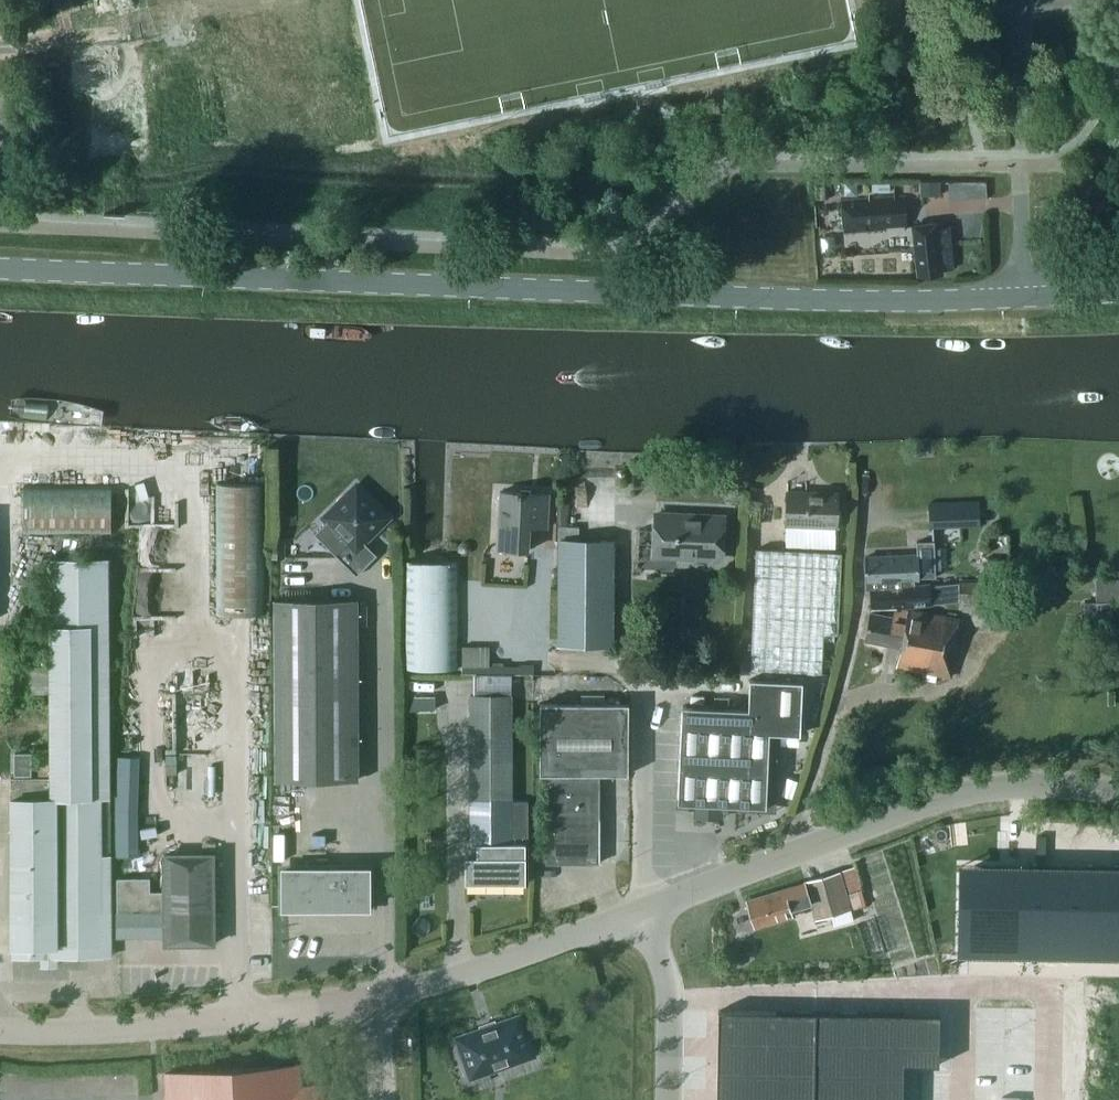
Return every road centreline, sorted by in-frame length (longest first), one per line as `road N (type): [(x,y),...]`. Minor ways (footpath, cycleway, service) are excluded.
road 1 (unclassified): [(0,266),(913,299),(1118,291)]
road 2 (unclassified): [(647,909),(943,797),(1032,783),(1118,792)]
road 3 (unclassified): [(0,1030),(107,1030),(375,997)]
road 4 (unclassified): [(375,997),(647,909)]
road 5 (unclassified): [(647,909),(670,999),(668,1099)]

